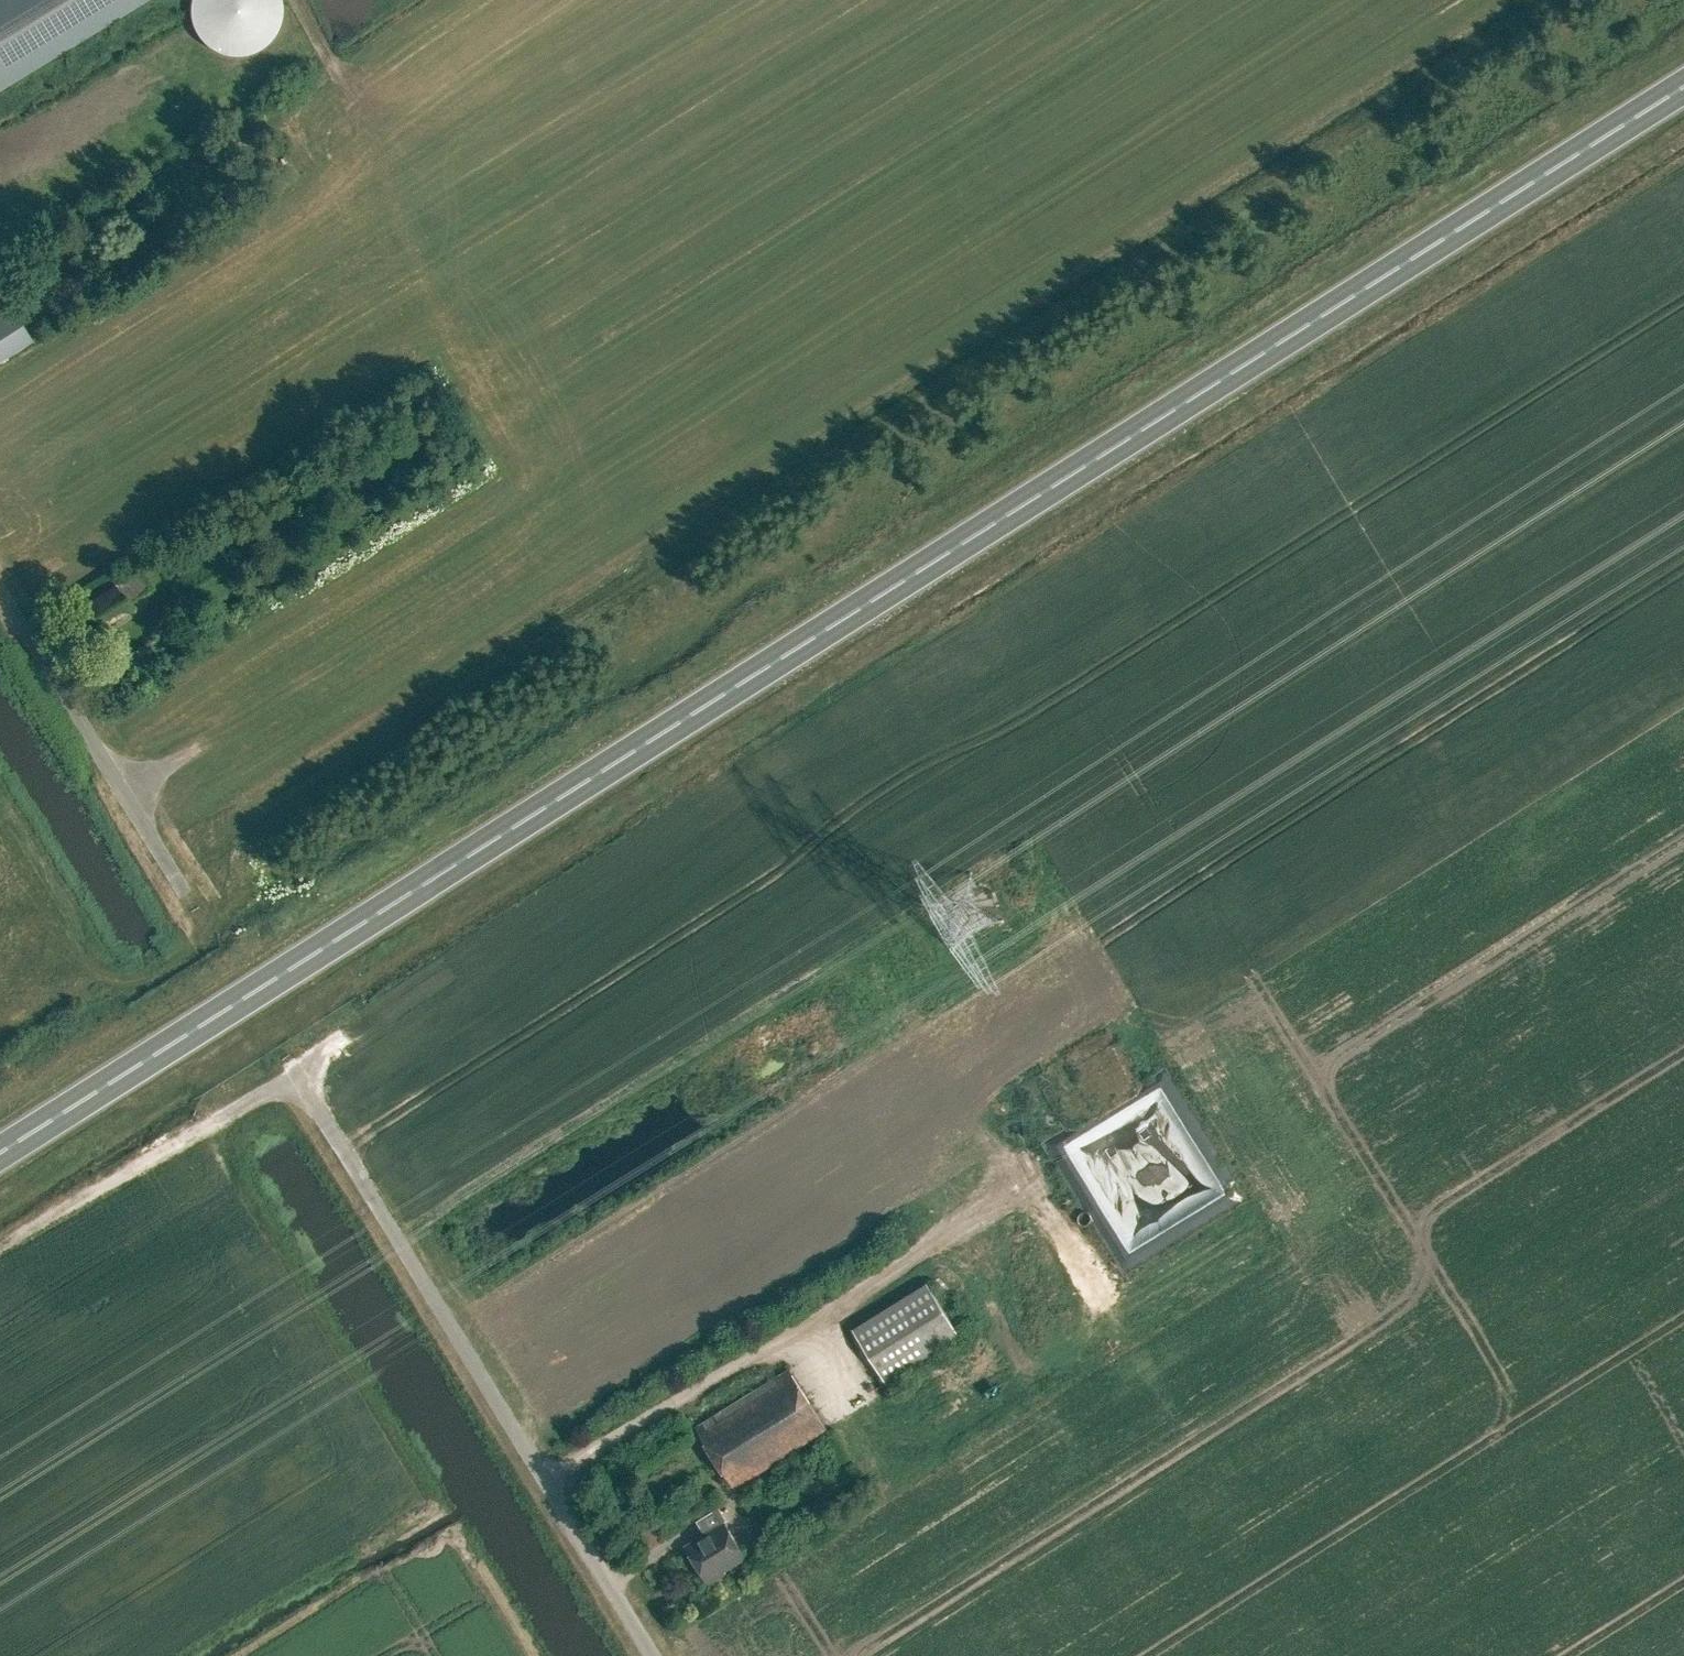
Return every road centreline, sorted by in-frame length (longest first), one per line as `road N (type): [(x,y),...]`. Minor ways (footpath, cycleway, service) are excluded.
road 1 (trunk): [(0,1151),(1683,86)]
road 2 (unclassified): [(653,1655),(293,1069)]
road 3 (unclassified): [(183,894),(0,595)]

